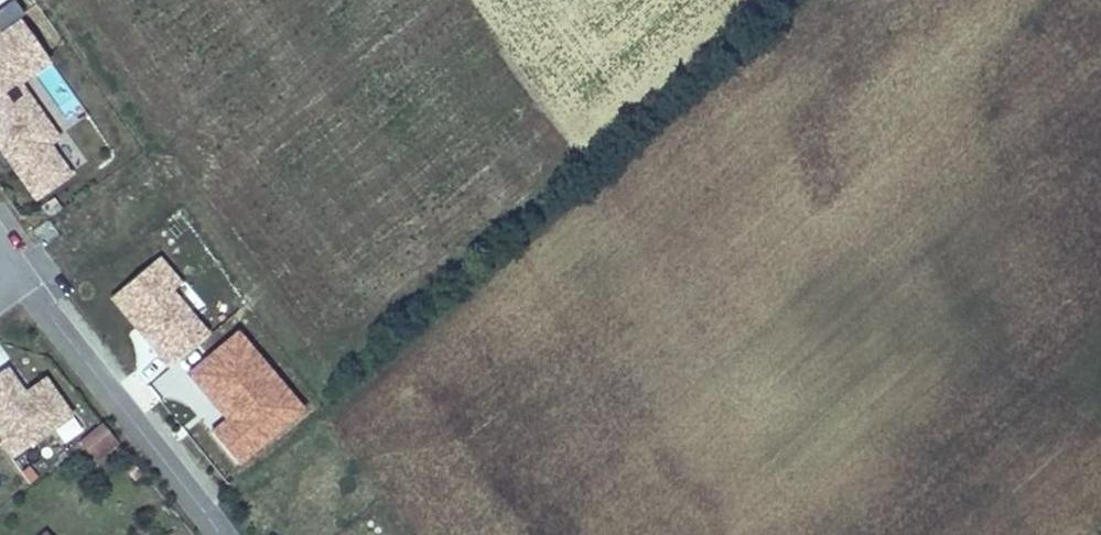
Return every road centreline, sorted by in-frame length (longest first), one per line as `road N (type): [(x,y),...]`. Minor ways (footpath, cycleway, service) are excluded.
road 1 (residential): [(9,276),(31,291),(217,534)]

